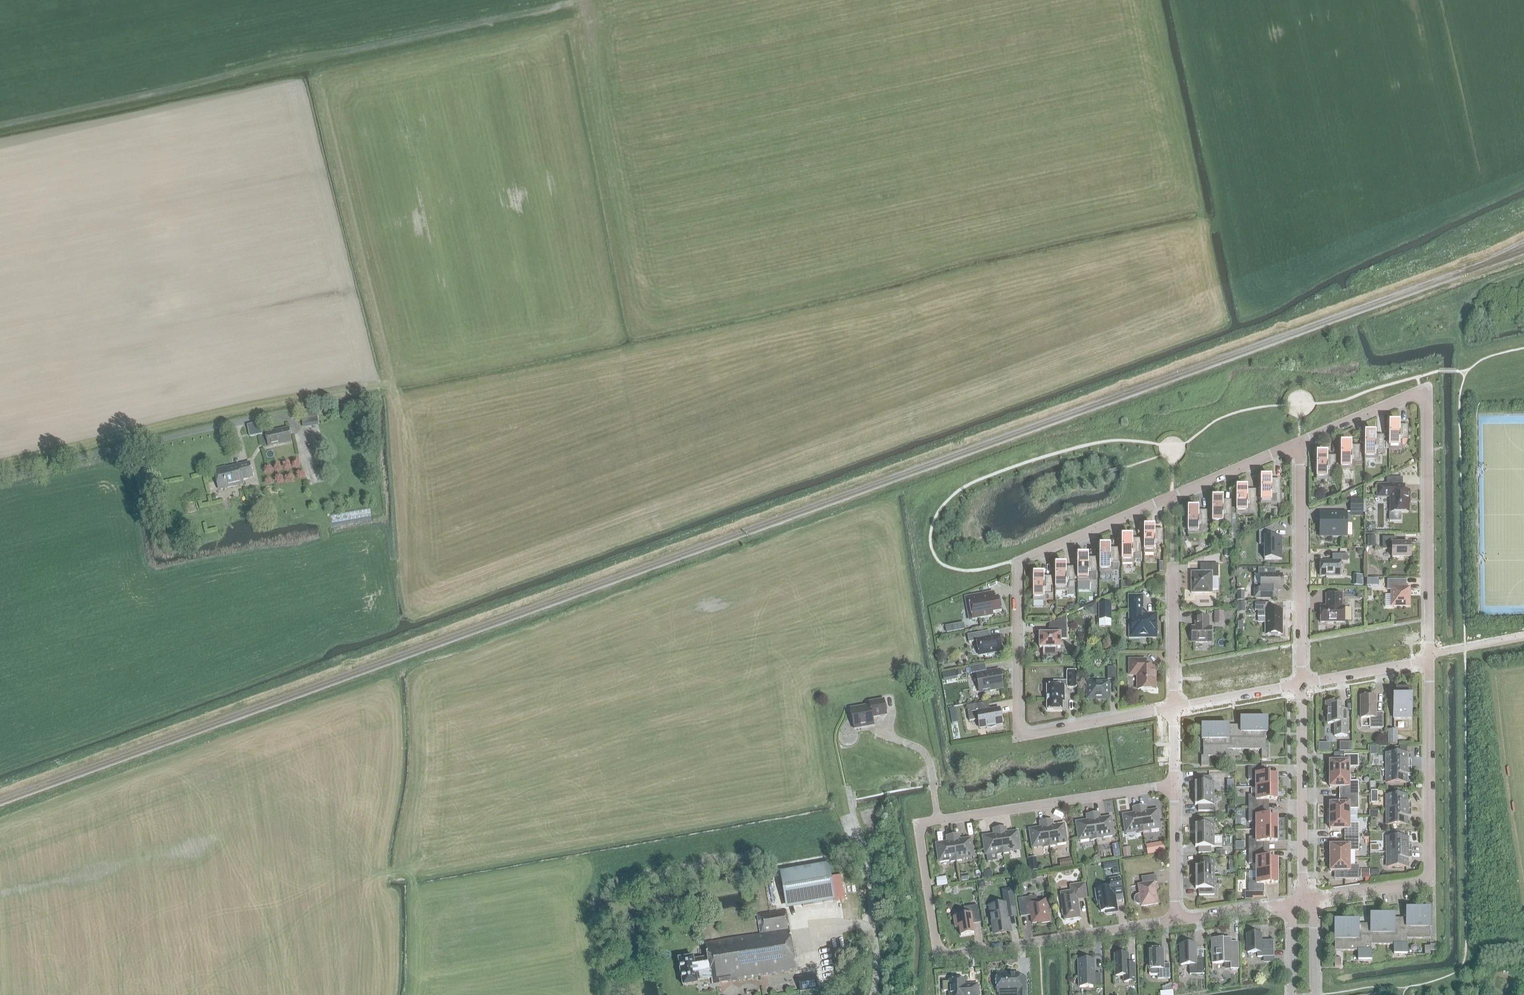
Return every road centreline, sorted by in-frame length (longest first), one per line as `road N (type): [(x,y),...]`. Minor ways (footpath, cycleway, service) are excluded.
road 1 (residential): [(1024,735),(1018,729),(1021,562),(1301,446)]
road 2 (residential): [(925,822),(919,829),(937,951),(946,957),(1176,919)]
road 3 (residential): [(1317,897),(1427,879),(1429,659)]
road 4 (residential): [(1429,659),(1425,395)]
road 5 (residential): [(925,822),(1175,783)]
road 6 (unclassified): [(1301,684),(1301,446)]
road 7 (unclassified): [(1307,900),(1301,684)]
road 8 (unclassified): [(1024,735),(1174,708)]
road 9 (residential): [(1174,708),(1173,564)]
road 10 (residential): [(1301,446),(1420,390),(1425,395)]
road 11 (residential): [(1176,919),(1175,783)]
road 12 (unclassified): [(1301,684),(1429,659)]
road 13 (unclassified): [(1174,708),(1301,684)]

